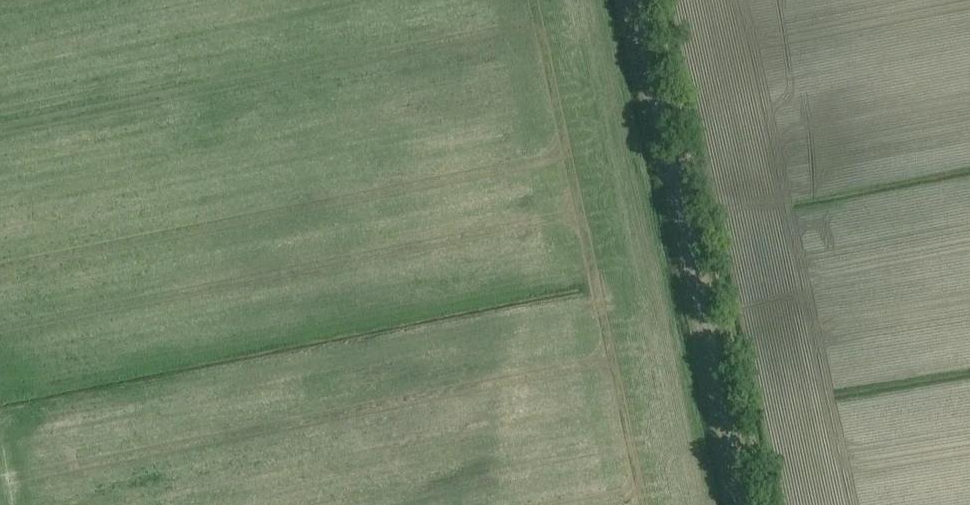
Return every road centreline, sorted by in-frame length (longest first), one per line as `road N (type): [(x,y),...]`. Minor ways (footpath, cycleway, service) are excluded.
road 1 (unclassified): [(748,504),(638,0)]

